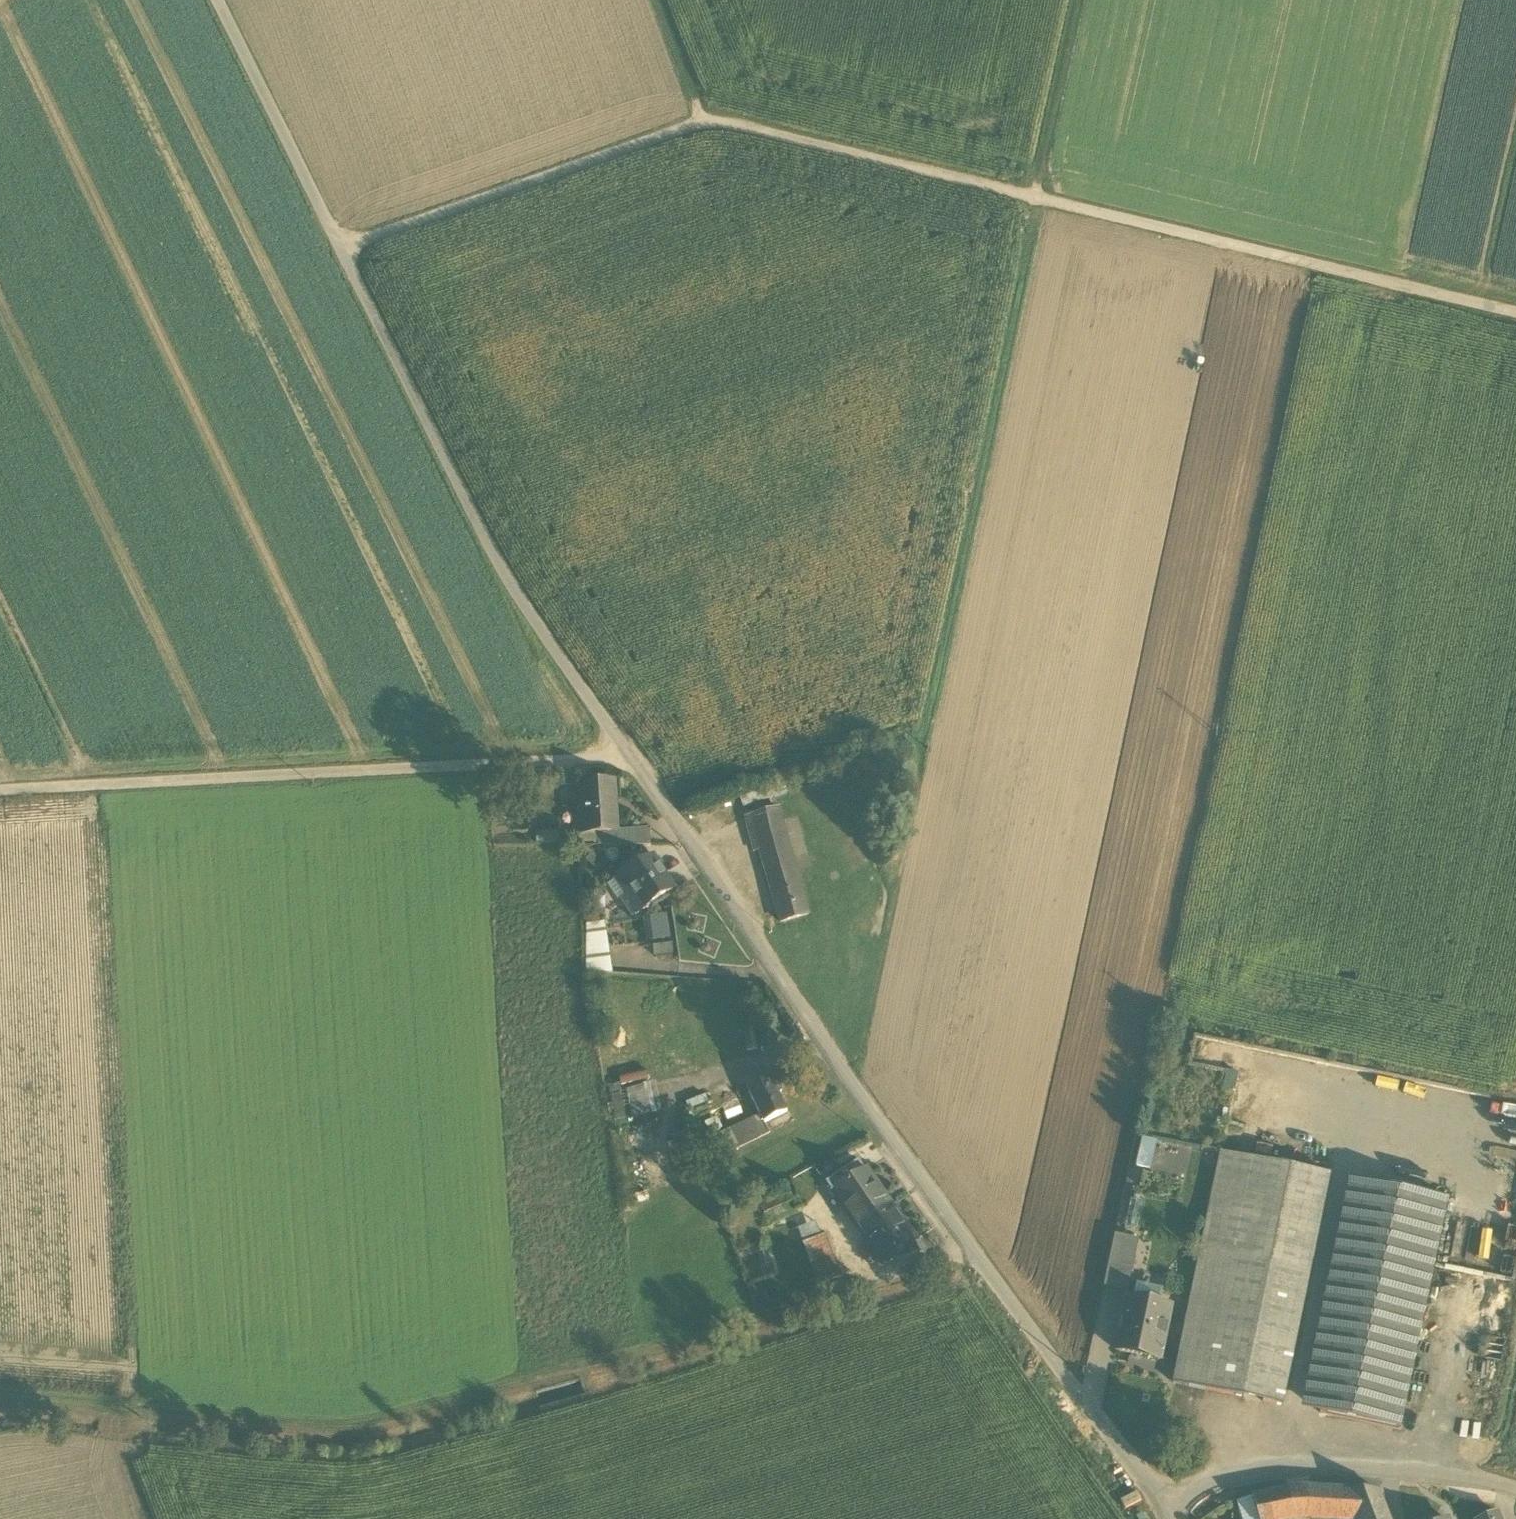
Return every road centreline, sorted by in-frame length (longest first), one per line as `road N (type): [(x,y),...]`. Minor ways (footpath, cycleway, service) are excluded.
road 1 (unclassified): [(1162,1503),(967,1247),(493,554),(219,0)]
road 2 (track): [(342,247),(704,123),(1515,312)]
road 3 (track): [(0,1399),(347,1432),(665,1353),(967,1247)]
road 4 (track): [(0,790),(627,753)]
road 5 (residential): [(1162,1503),(1267,1469),(1430,1469),(1515,1495)]
road 6 (track): [(1035,197),(1077,0)]
road 7 (track): [(704,123),(658,0)]

